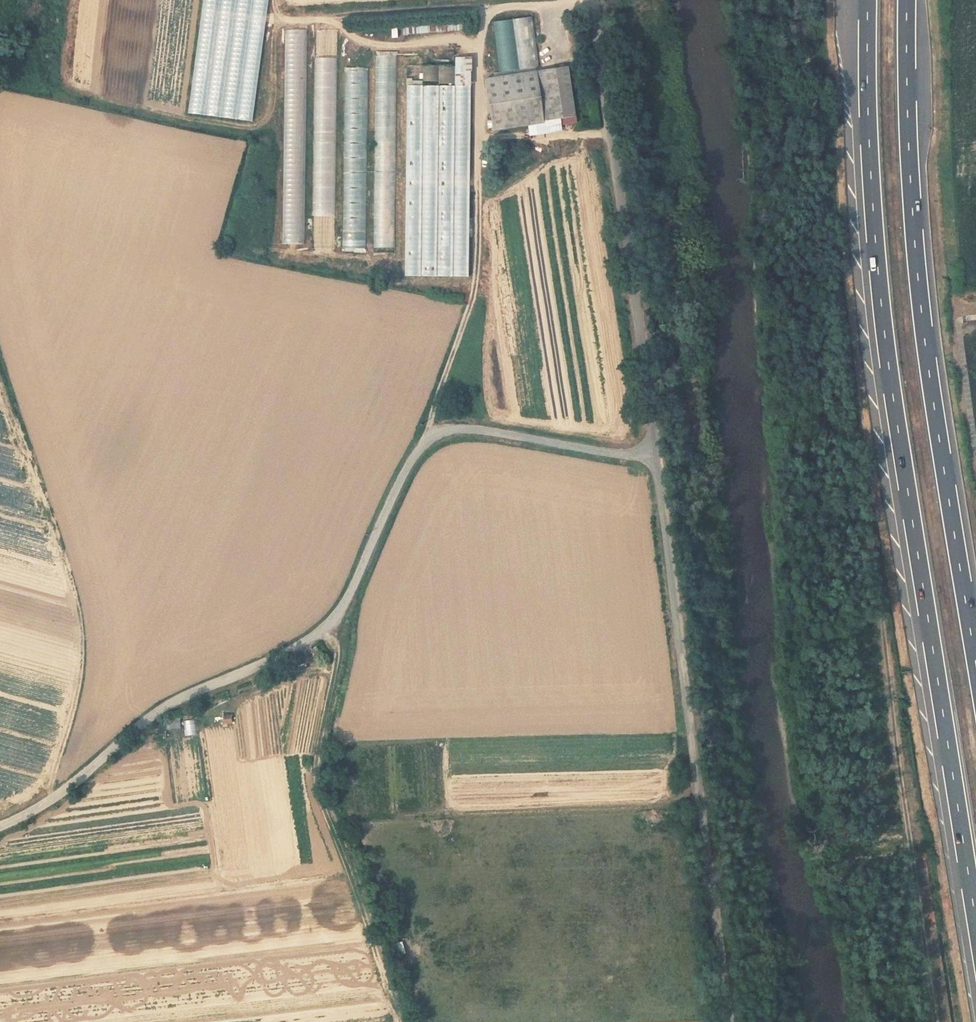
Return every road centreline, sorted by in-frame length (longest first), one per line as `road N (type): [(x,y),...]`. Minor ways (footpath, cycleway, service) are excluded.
road 1 (track): [(802,0),(934,1021)]
road 2 (motorway): [(867,0),(885,343),(975,925)]
road 3 (unclassified): [(0,827),(54,800),(154,715),(320,633),(345,605),(396,488),(430,436),(470,427),(655,457)]
road 4 (motorway): [(975,660),(926,348),(907,0)]
road 5 (unclassified): [(655,457),(732,1021)]
road 6 (unclassified): [(592,0),(655,457)]
road 7 (track): [(430,436),(431,413),(479,273),(478,8)]
road 8 (track): [(320,633),(338,654),(319,757),(324,808),(389,1001)]
road 9 (track): [(593,3),(478,8),(356,30)]

